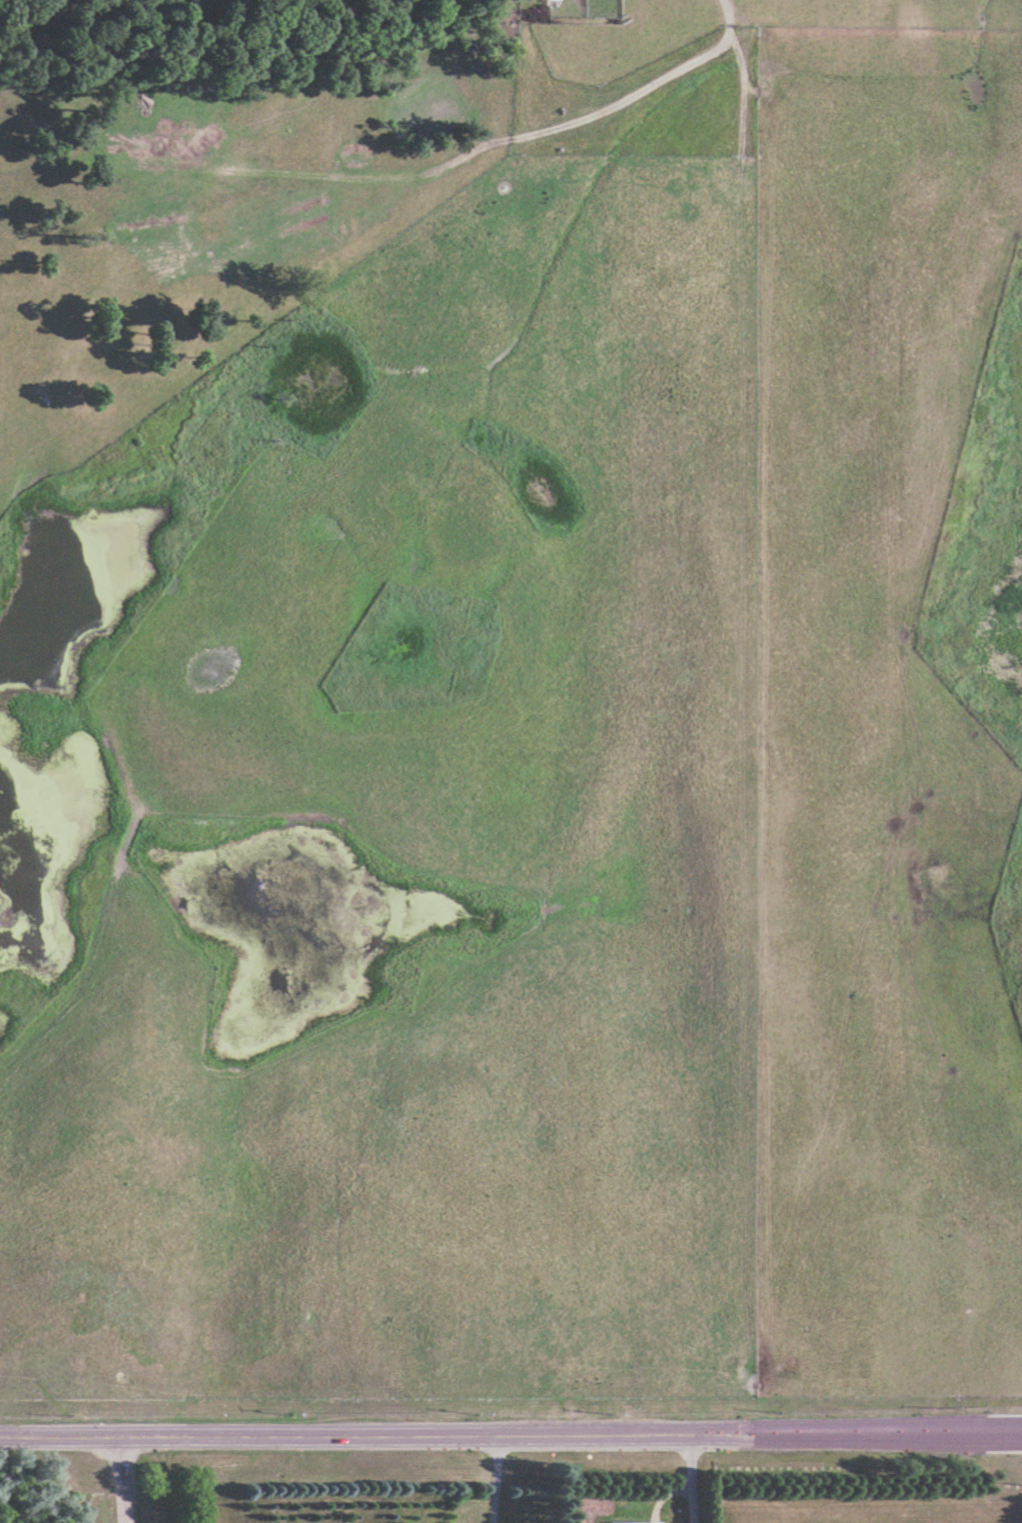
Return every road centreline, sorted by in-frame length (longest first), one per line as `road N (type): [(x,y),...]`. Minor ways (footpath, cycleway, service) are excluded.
road 1 (tertiary): [(1021,1433),(0,1437)]

